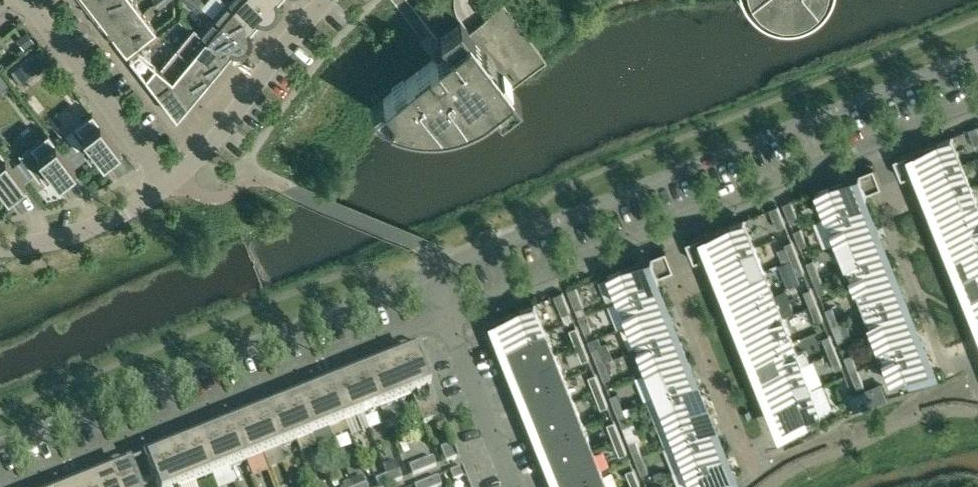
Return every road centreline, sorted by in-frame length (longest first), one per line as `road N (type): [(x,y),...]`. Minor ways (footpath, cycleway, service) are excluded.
road 1 (residential): [(977,54),(430,272)]
road 2 (residential): [(12,486),(446,313)]
road 3 (residential): [(430,272),(0,444)]
road 4 (residential): [(773,437),(706,274),(687,272),(669,225)]
road 5 (residential): [(168,184),(203,155),(327,0)]
road 6 (residential): [(446,313),(669,225)]
road 7 (residential): [(977,347),(922,204),(900,188),(879,142)]
road 8 (residential): [(168,184),(29,0)]
road 9 (residential): [(669,225),(879,142)]
road 10 (residential): [(514,486),(446,313)]
road 11 (residential): [(0,249),(97,226),(168,184)]

